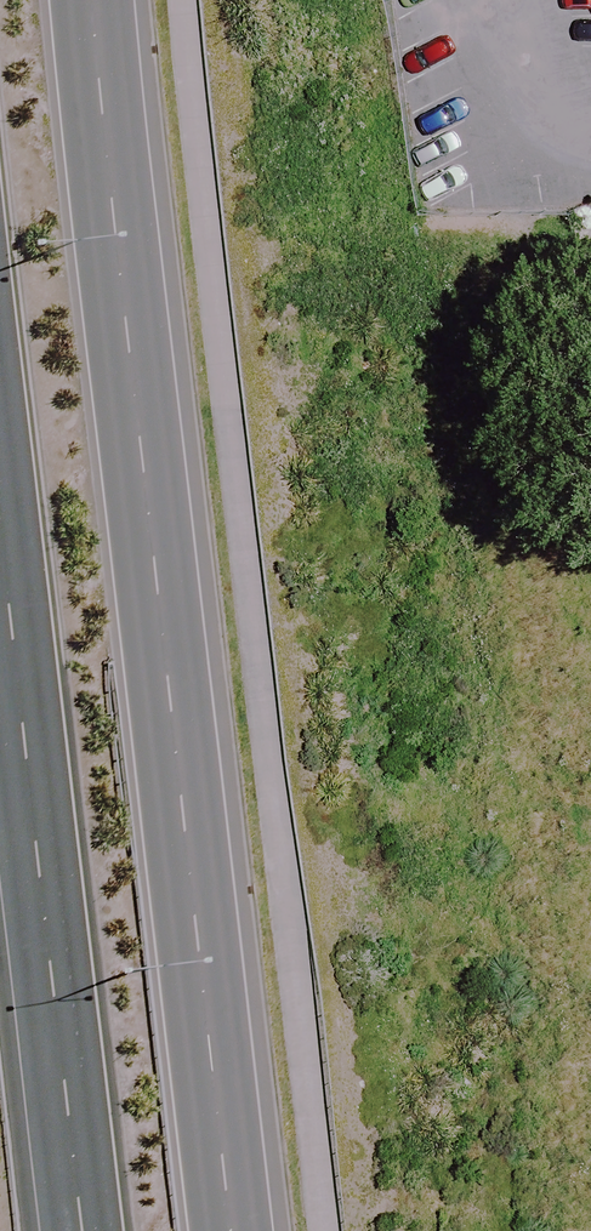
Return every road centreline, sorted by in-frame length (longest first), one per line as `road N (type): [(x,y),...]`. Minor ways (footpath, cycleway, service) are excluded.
road 1 (primary): [(104,0),(231,1230)]
road 2 (primary): [(80,1230),(0,531)]

